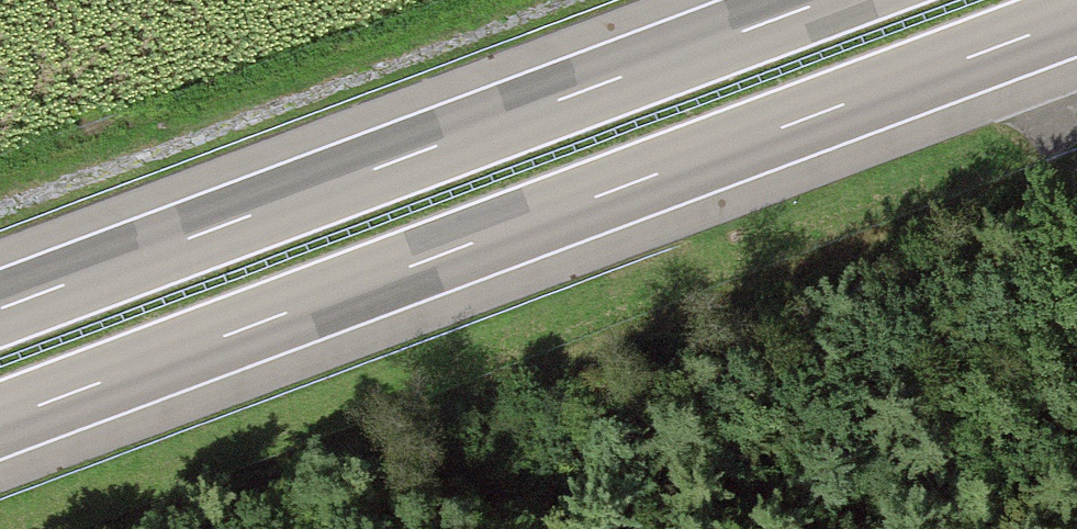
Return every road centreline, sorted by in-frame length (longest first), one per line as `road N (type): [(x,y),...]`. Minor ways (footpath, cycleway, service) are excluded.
road 1 (motorway): [(0,420),(1076,17)]
road 2 (motorway): [(828,0),(0,310)]

